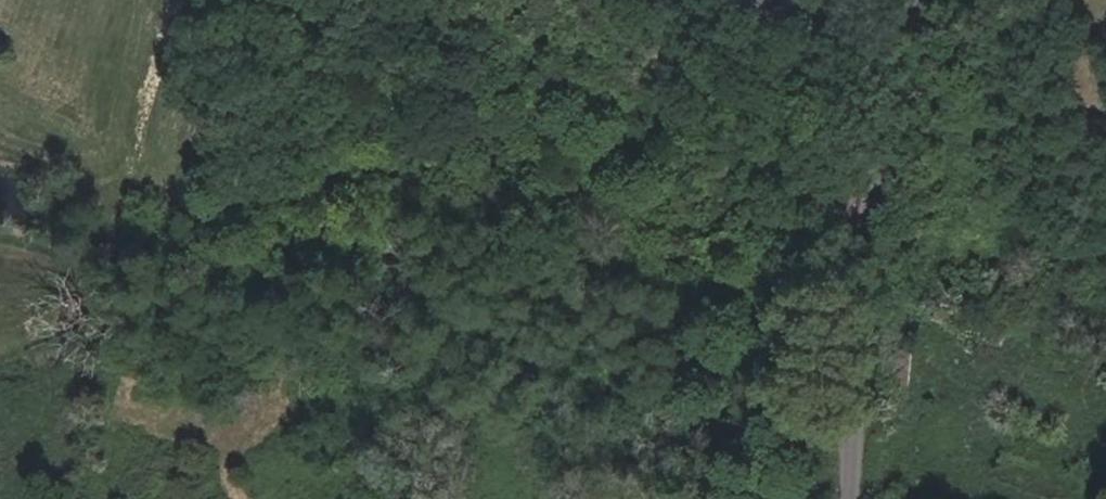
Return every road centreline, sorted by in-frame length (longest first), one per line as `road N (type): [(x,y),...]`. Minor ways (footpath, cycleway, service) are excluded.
road 1 (unclassified): [(933,0),(891,123),(867,250),(856,498)]

